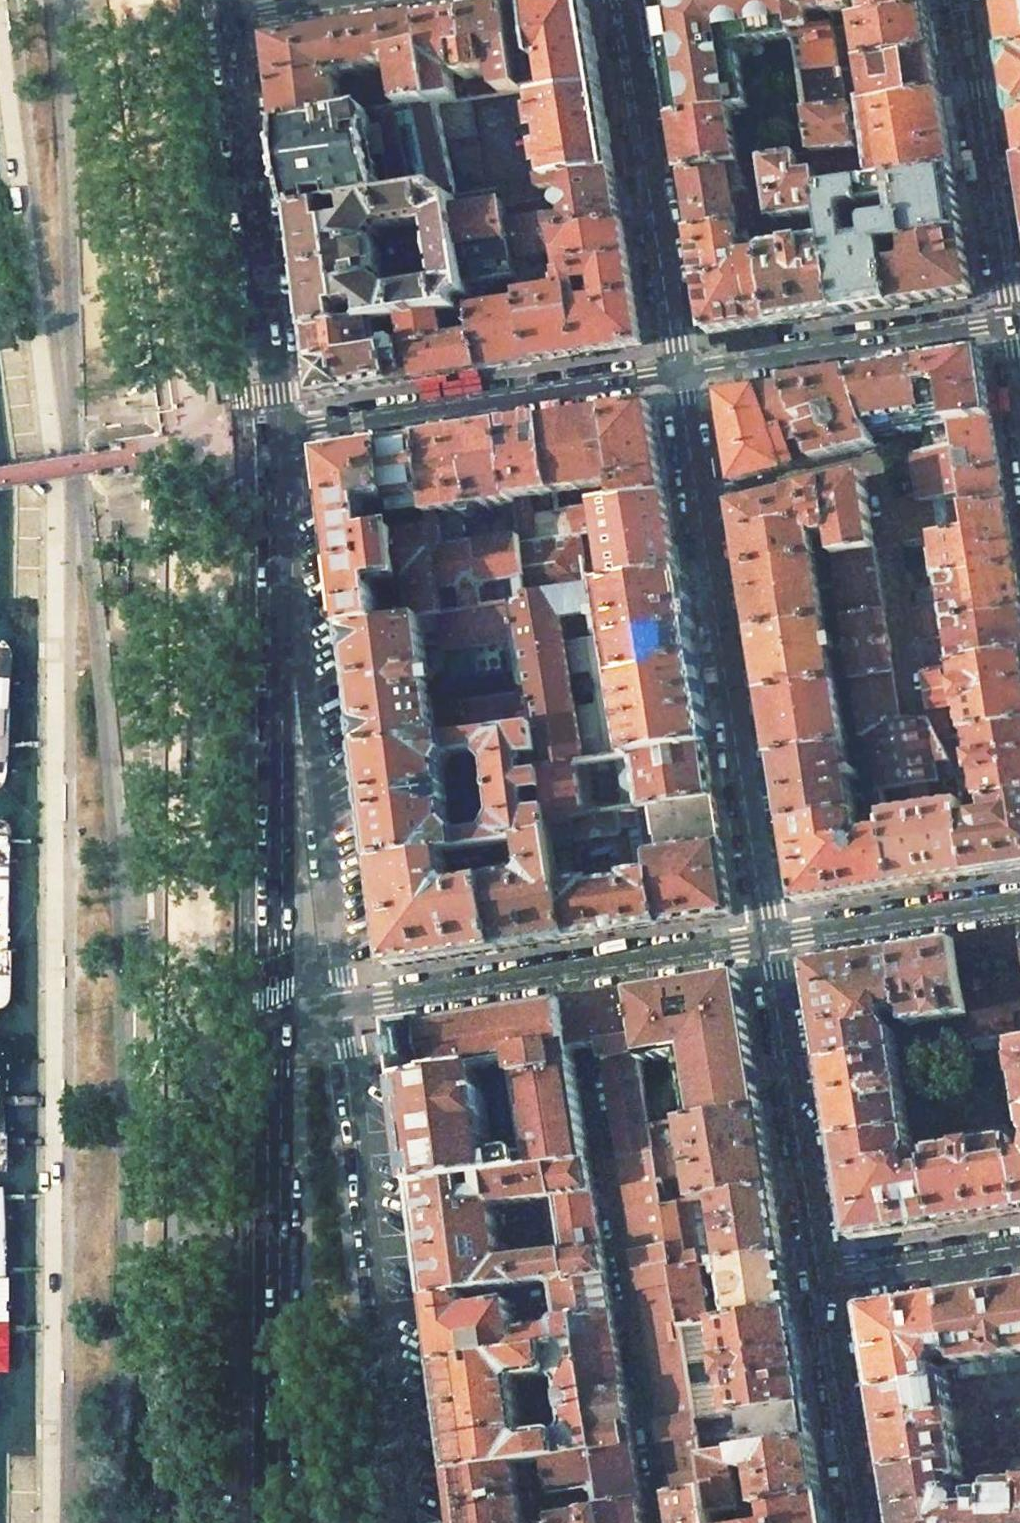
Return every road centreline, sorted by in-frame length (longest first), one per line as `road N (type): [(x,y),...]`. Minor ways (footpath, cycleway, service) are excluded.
road 1 (primary): [(278,429),(270,1012)]
road 2 (residential): [(278,429),(348,1003)]
road 3 (primary): [(270,1012),(269,1522)]
road 4 (residential): [(400,1501),(348,1003)]
road 5 (residential): [(769,936),(703,501)]
road 6 (residential): [(914,716),(878,459),(703,501)]
road 7 (tertiary): [(769,936),(348,1003)]
road 8 (primary): [(231,18),(278,429)]
road 9 (residential): [(278,429),(683,371)]
road 10 (residential): [(683,371),(622,0)]
road 11 (residential): [(826,1277),(769,936)]
road 12 (residential): [(683,371),(1011,321)]
road 13 (residential): [(962,0),(1011,321)]
road 14 (tertiary): [(1019,902),(769,936)]
road 15 (residential): [(863,1522),(826,1277)]
road 16 (residential): [(826,1277),(1019,1250)]
road 17 (residential): [(703,501),(683,371)]

